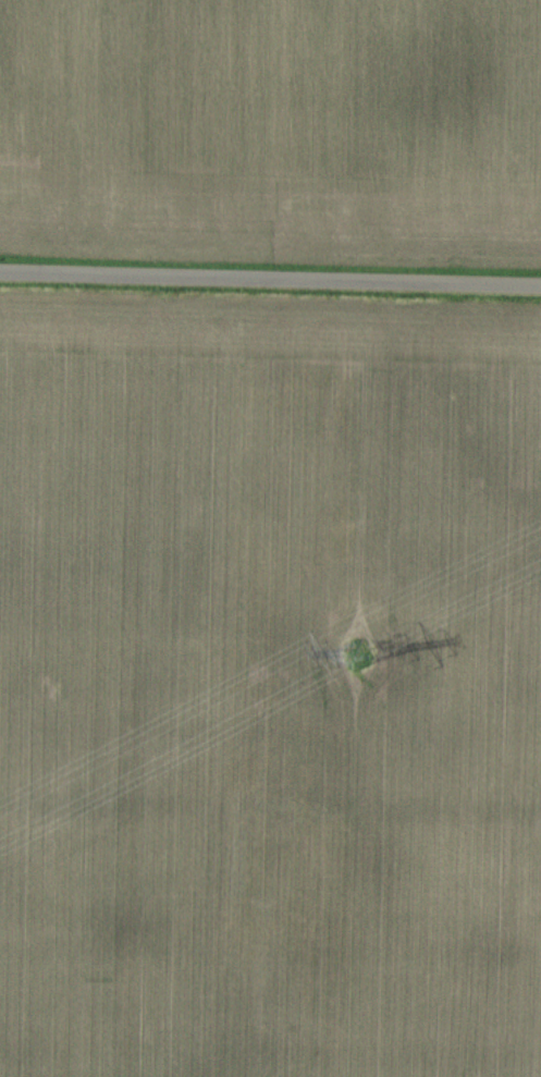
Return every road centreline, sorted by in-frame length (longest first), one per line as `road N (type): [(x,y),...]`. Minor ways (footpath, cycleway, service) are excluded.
road 1 (residential): [(540,285),(0,272)]

